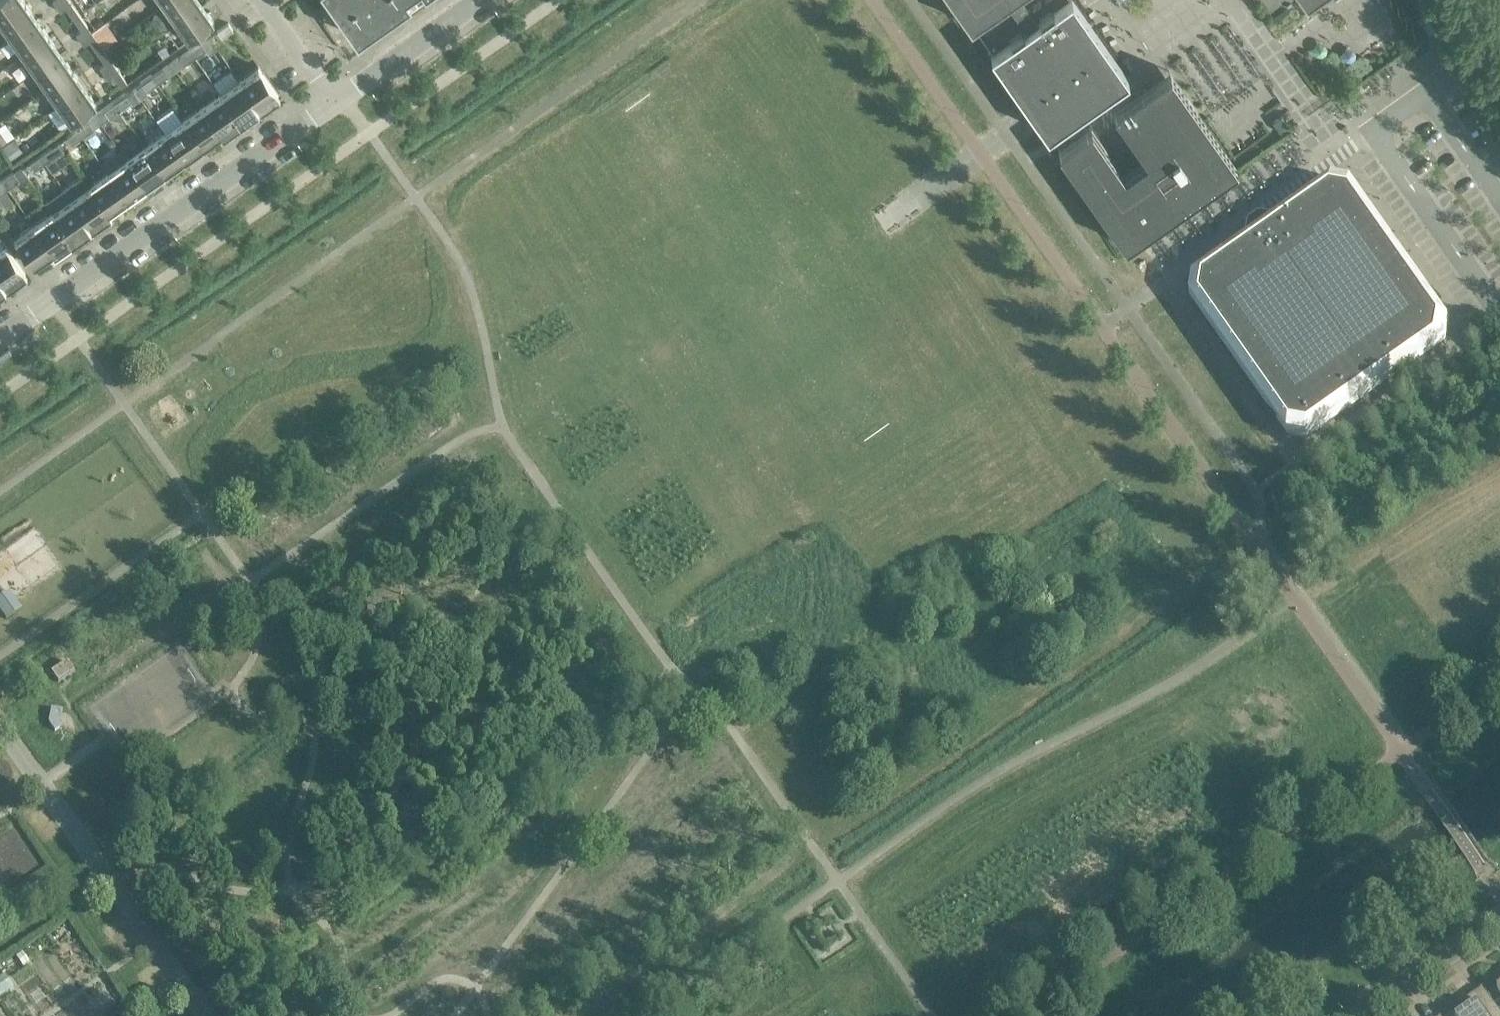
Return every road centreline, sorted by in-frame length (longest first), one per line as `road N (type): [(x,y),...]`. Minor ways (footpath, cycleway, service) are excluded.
road 1 (residential): [(0,338),(340,101)]
road 2 (residential): [(1350,1015),(1499,911)]
road 3 (residential): [(340,101),(483,0)]
road 4 (residential): [(340,101),(265,0)]

